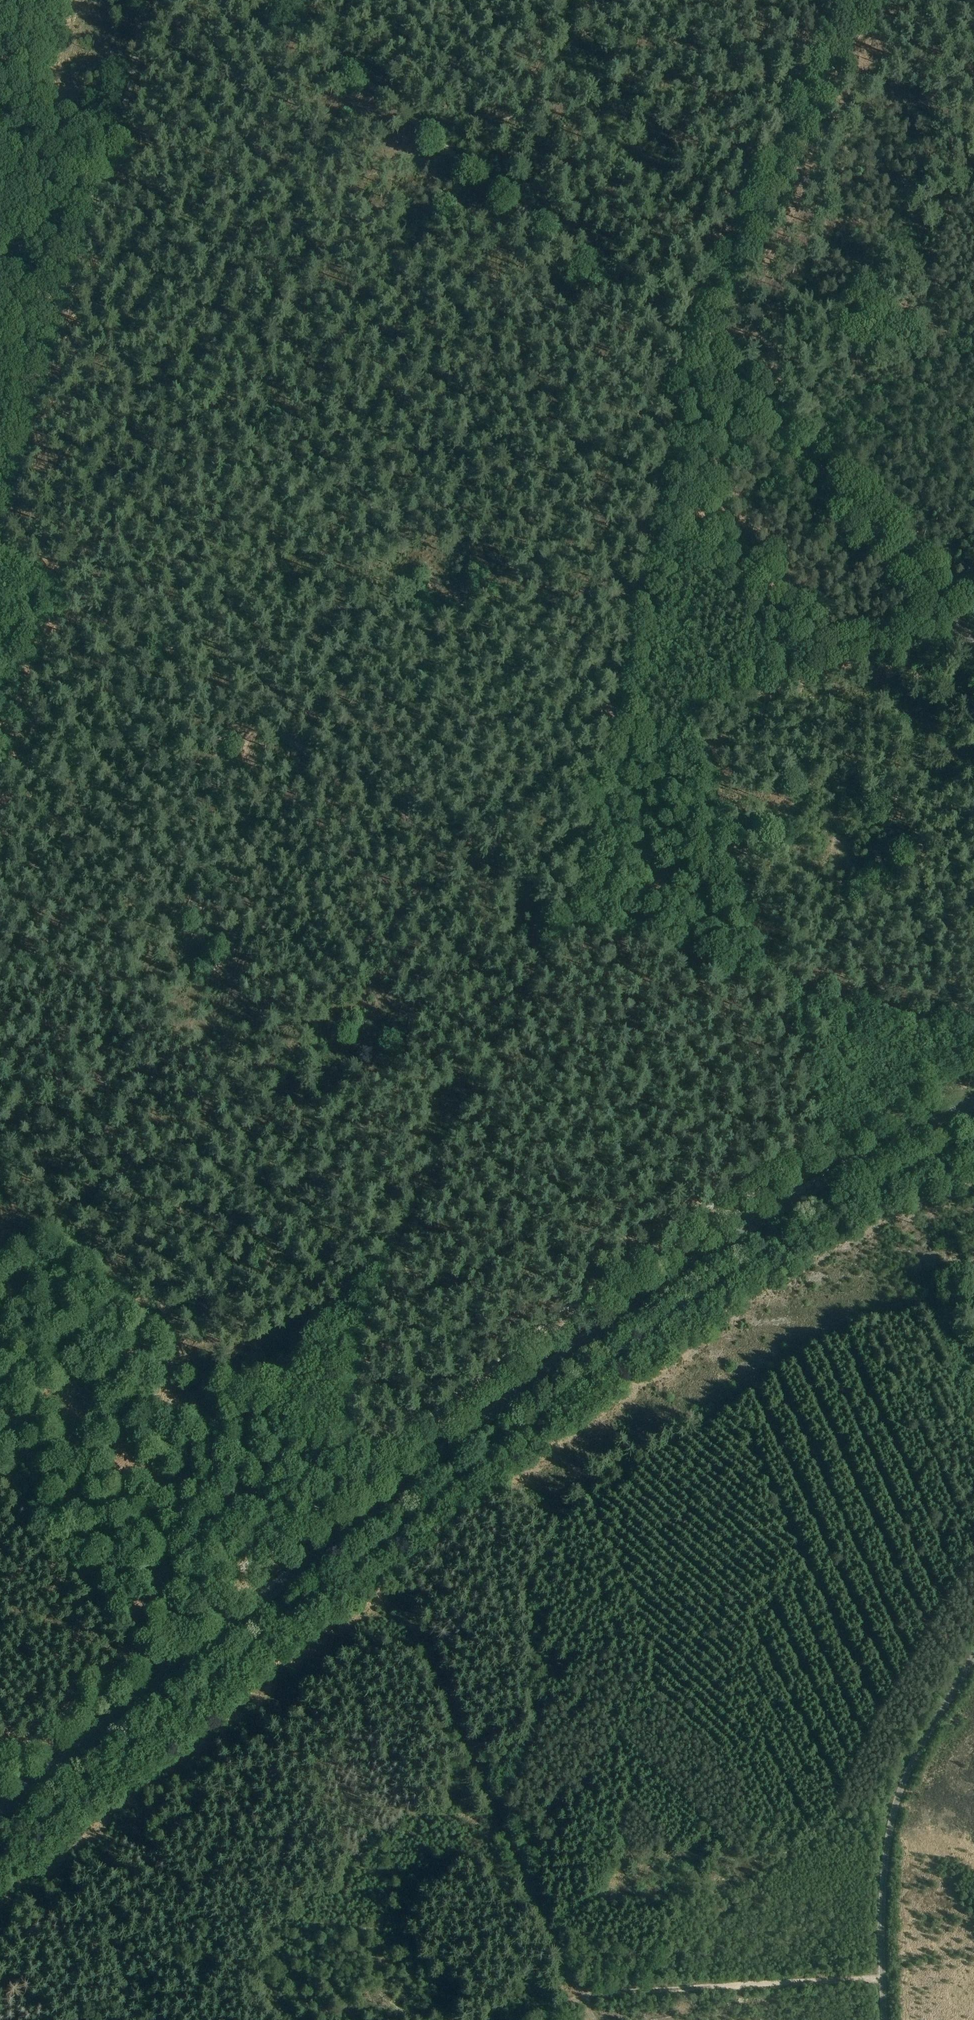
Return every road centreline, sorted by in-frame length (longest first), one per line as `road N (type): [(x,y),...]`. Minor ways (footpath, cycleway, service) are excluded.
road 1 (primary): [(0,1812),(610,1322),(780,1207),(973,1104)]
road 2 (track): [(571,917),(381,1275),(313,1361),(278,1378),(218,1382),(0,1205)]
road 3 (track): [(973,1139),(843,1195),(734,1263),(375,1555)]
road 4 (track): [(571,917),(0,550)]
road 5 (track): [(683,343),(571,917)]
road 6 (track): [(0,533),(155,0)]
road 7 (track): [(683,343),(266,0)]
road 8 (track): [(598,2019),(375,1555)]
road 9 (track): [(0,1861),(375,1555)]
road 10 (track): [(571,917),(973,1043)]
road 11 (track): [(973,646),(772,419),(683,343)]
road 12 (track): [(856,0),(683,343)]
road 13 (unclassified): [(885,2019),(883,1884),(896,1803),(973,1657)]
road 14 (track): [(882,1978),(597,1992),(558,2019)]

